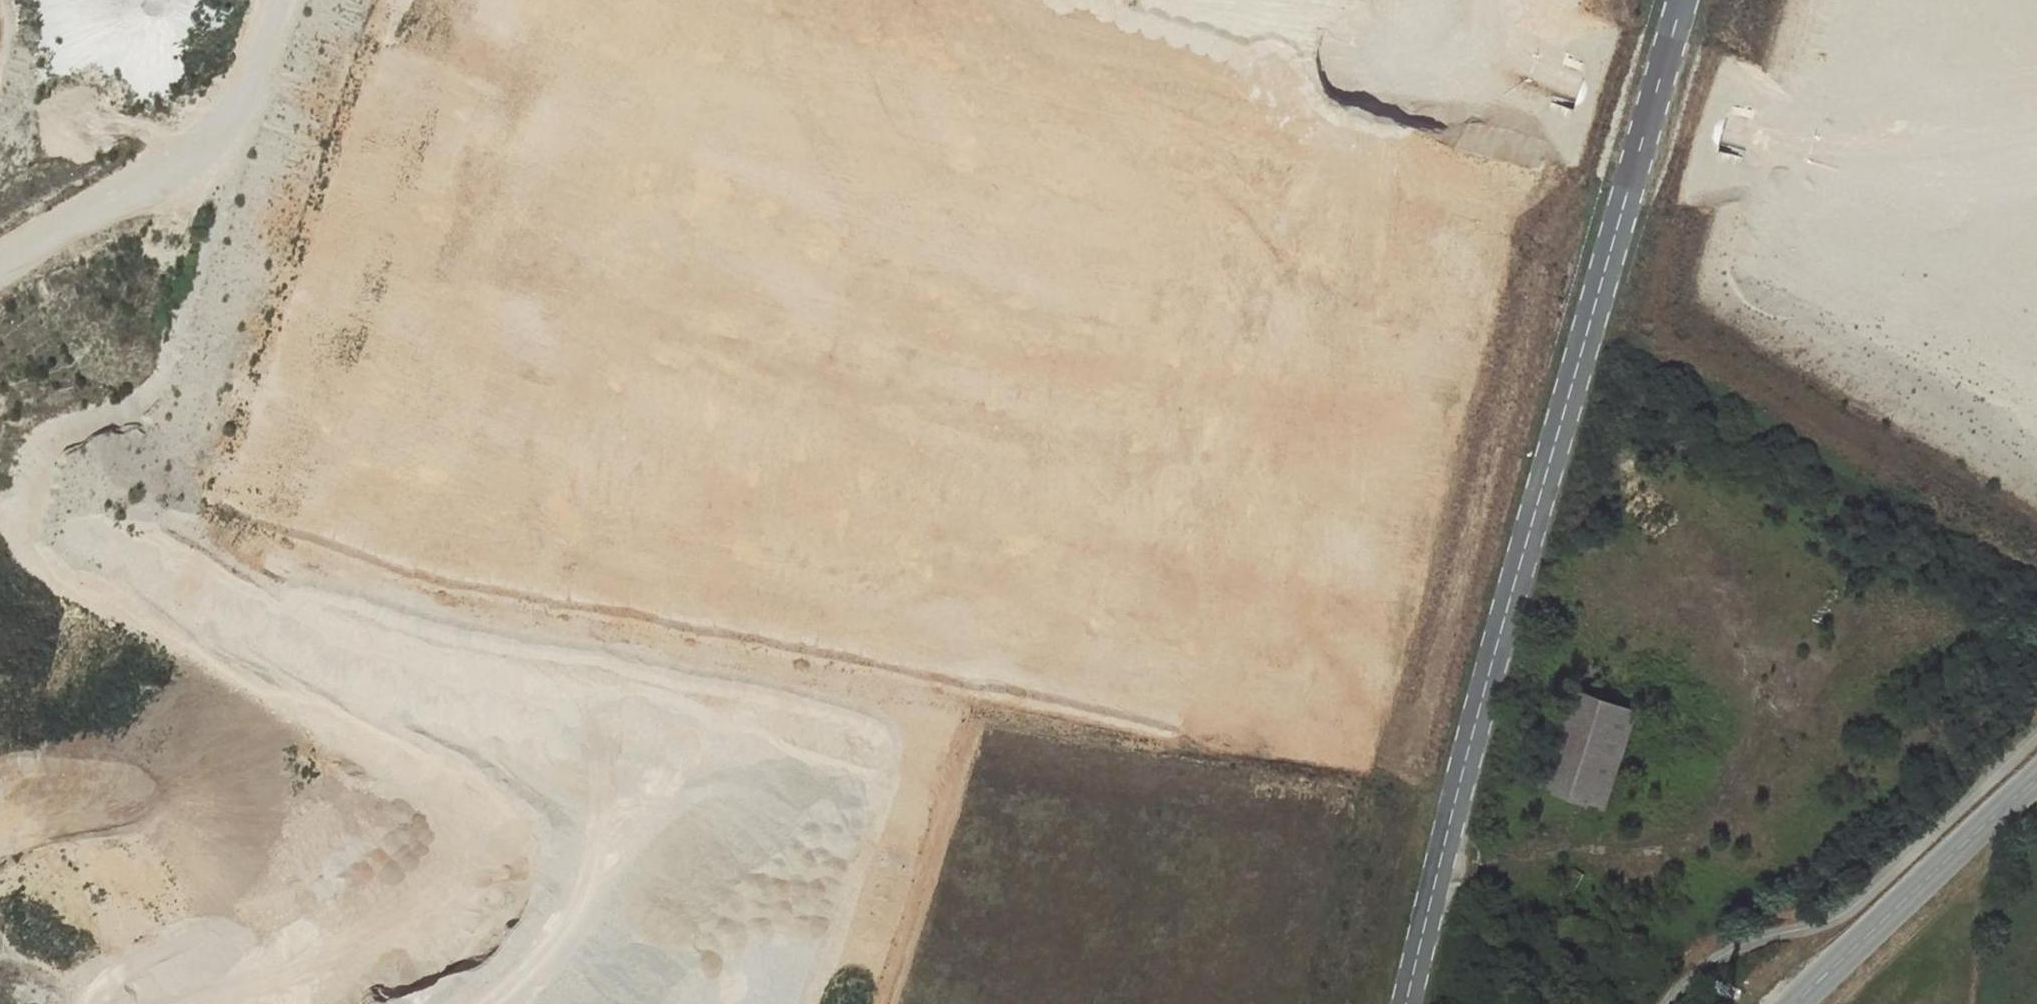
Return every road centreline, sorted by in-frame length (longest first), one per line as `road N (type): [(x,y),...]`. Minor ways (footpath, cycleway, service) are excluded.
road 1 (secondary): [(1684,0),(1528,535),(1407,1003)]
road 2 (unclassified): [(2036,782),(1806,1003)]

